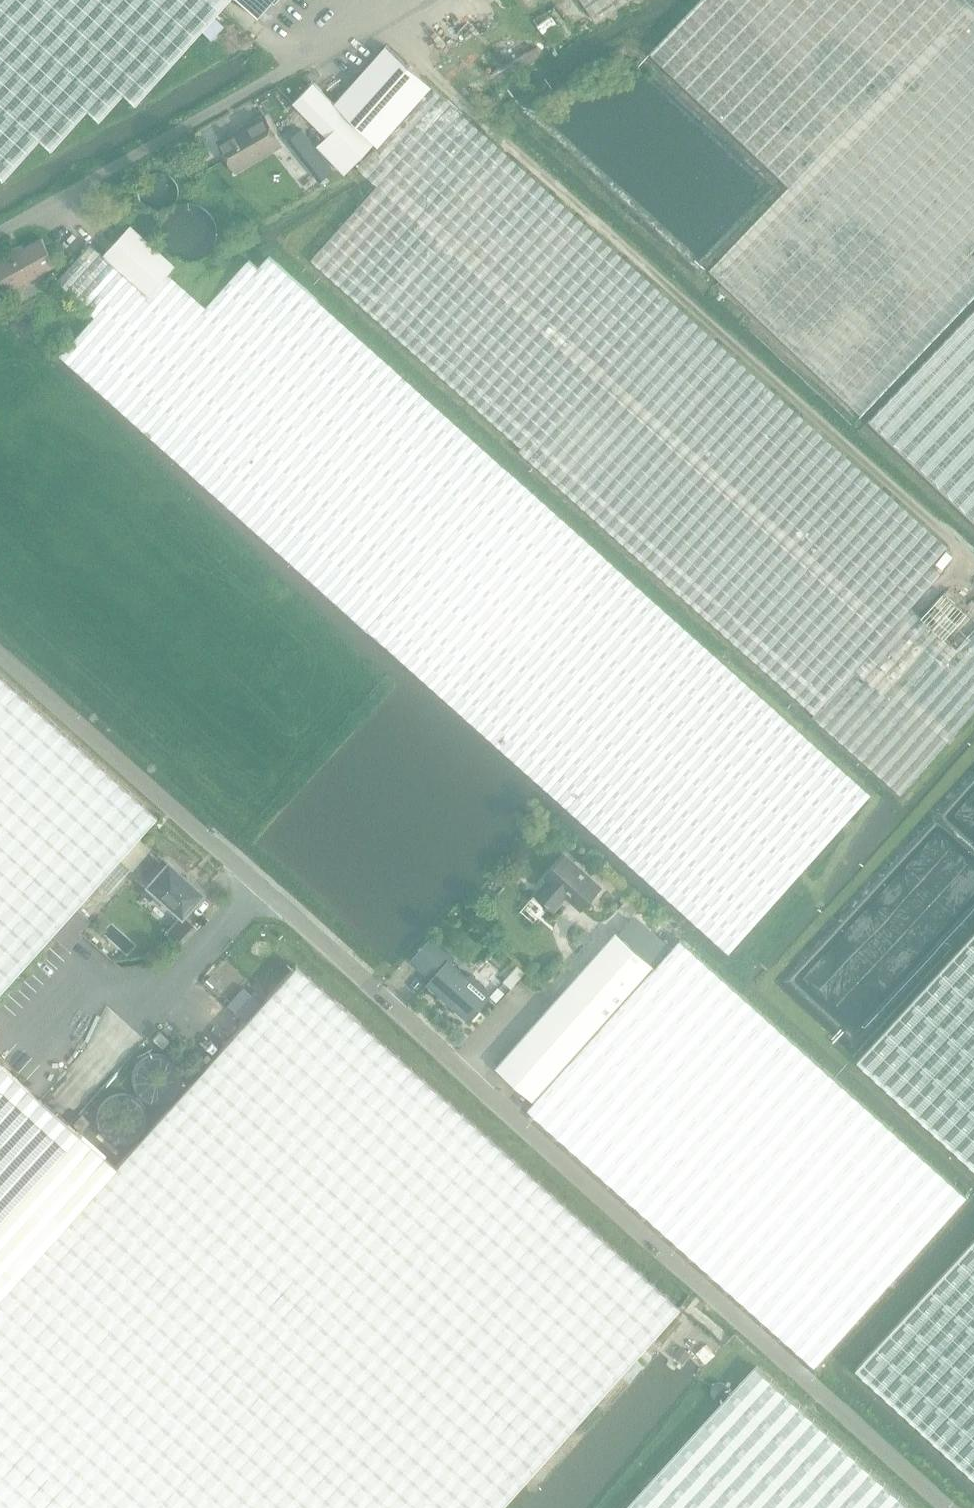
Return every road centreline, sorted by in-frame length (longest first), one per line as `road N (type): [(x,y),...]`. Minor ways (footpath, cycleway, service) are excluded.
road 1 (unclassified): [(945,1507),(0,655)]
road 2 (residential): [(0,228),(403,0)]

